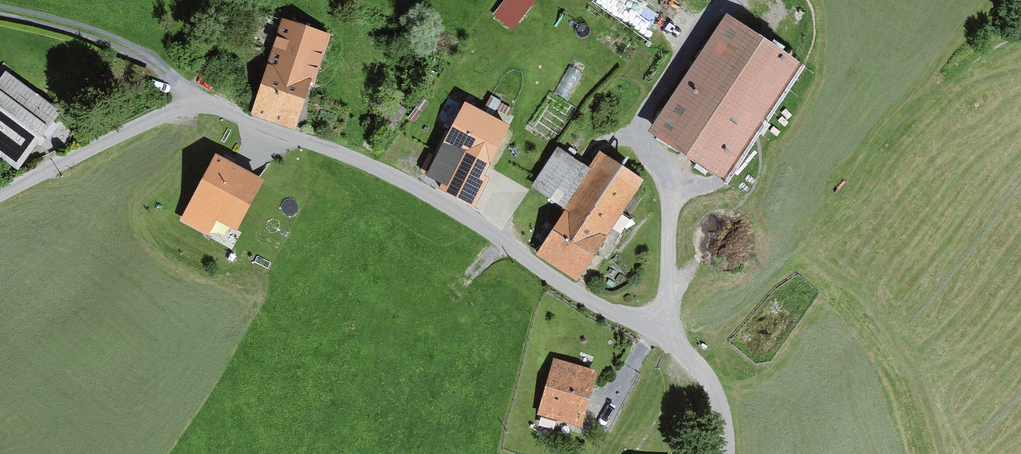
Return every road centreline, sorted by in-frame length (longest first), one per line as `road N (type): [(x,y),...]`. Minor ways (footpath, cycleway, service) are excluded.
road 1 (unclassified): [(727,453),(709,380),(655,326),(582,295),(393,175),(221,106),(156,116),(0,196)]
road 2 (track): [(703,20),(640,126),(669,193),(670,321)]
road 3 (track): [(201,104),(134,51),(0,10)]

